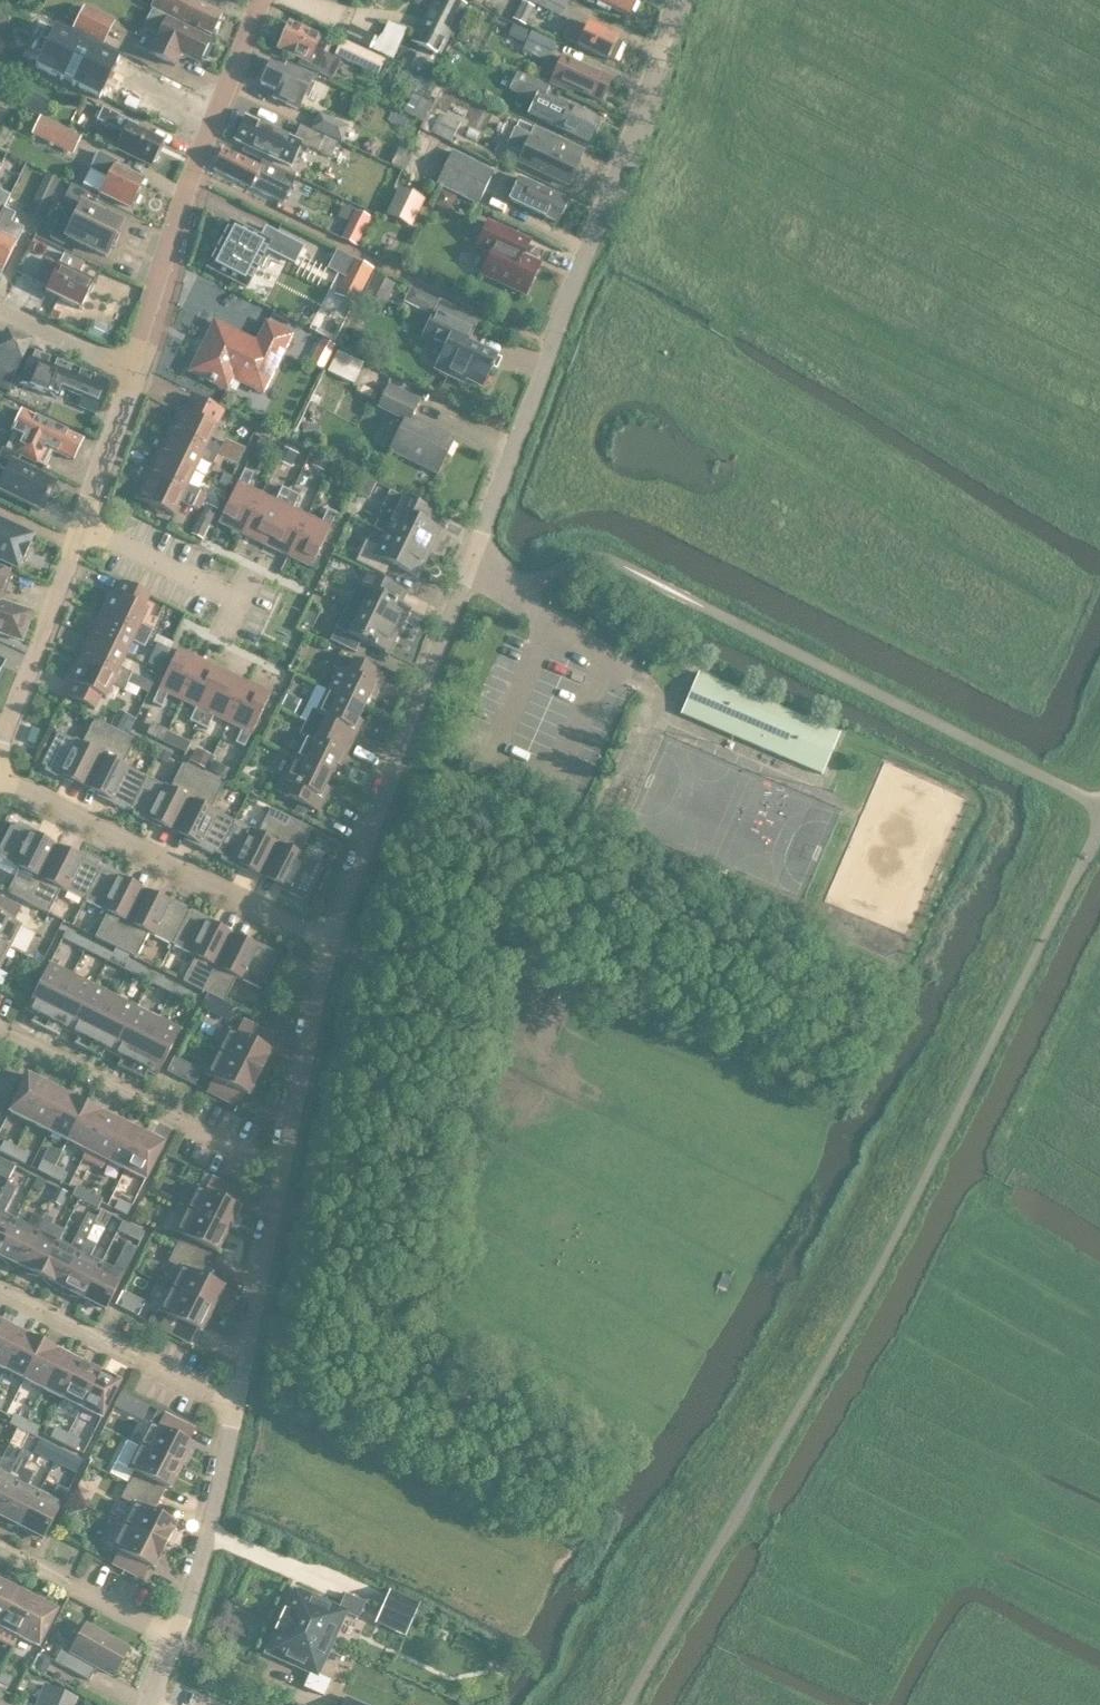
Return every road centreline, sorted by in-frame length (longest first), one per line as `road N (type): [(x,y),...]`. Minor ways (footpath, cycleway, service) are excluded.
road 1 (residential): [(473,553),(640,128),(678,0)]
road 2 (residential): [(326,942),(473,553)]
road 3 (residential): [(135,371),(194,175),(263,0)]
road 4 (residential): [(326,942),(0,777)]
road 5 (residential): [(279,1174),(0,1032)]
road 6 (residential): [(231,1409),(0,1293)]
road 7 (residential): [(0,764),(87,526)]
road 8 (residential): [(250,646),(201,626),(218,584),(87,526)]
road 9 (residential): [(231,1409),(279,1174)]
road 10 (residential): [(279,1174),(326,942)]
road 11 (residential): [(172,1637),(208,1533),(231,1409)]
road 12 (residential): [(172,1637),(0,1550)]
road 13 (residential): [(87,526),(135,371)]
road 14 (residential): [(135,371),(0,306)]

